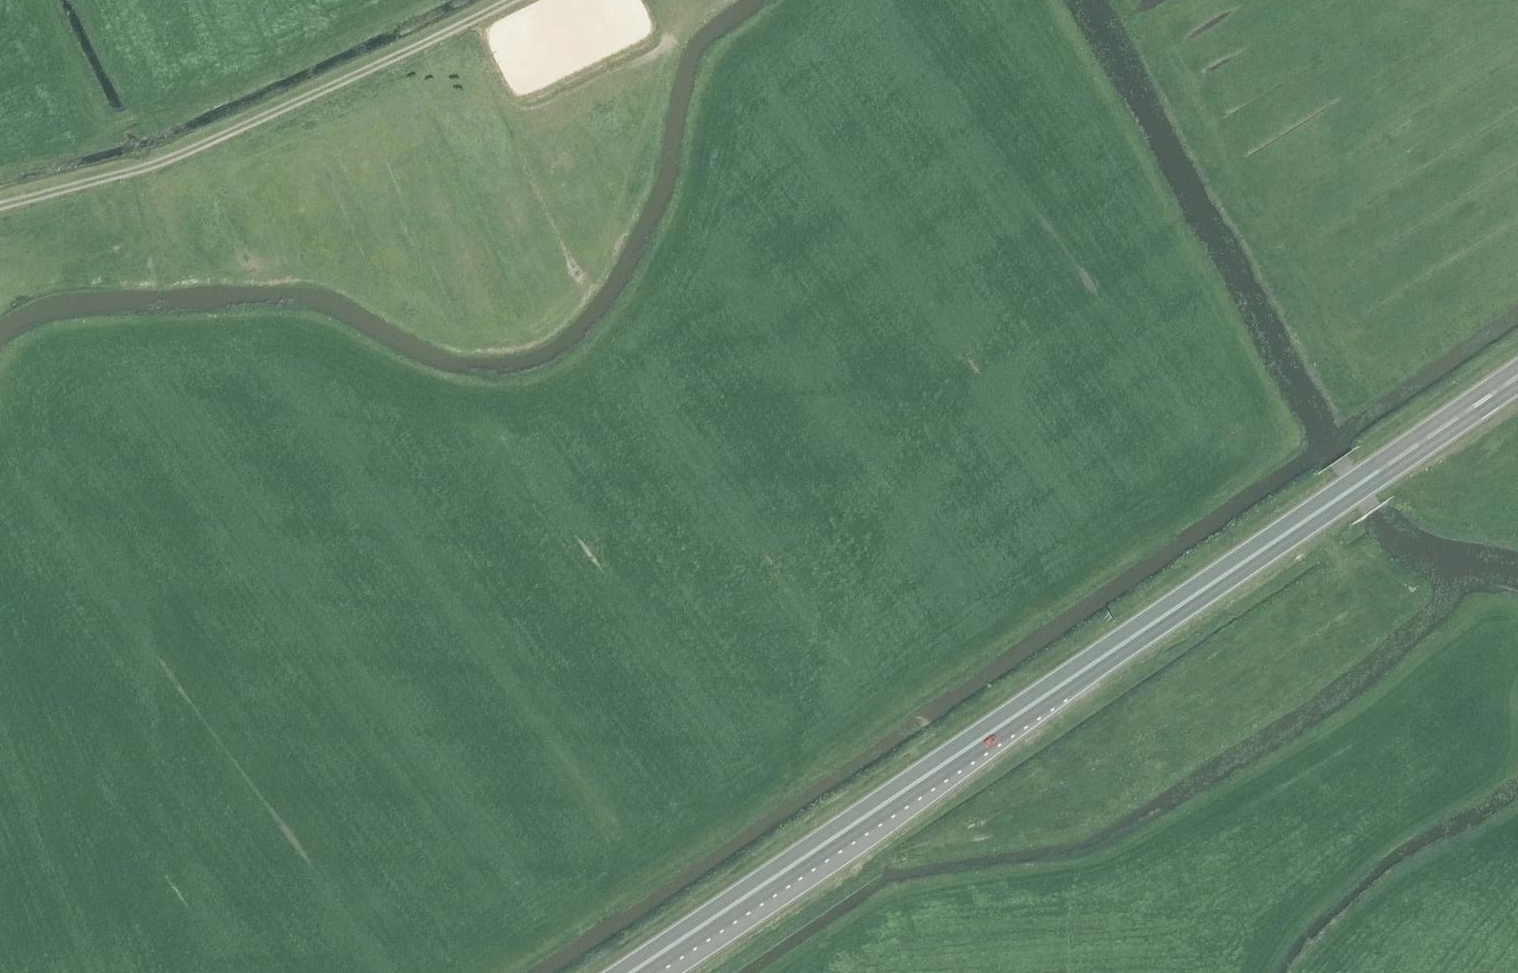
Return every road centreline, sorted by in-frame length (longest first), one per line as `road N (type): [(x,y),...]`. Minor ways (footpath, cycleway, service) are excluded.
road 1 (trunk): [(629,972),(1517,374)]

